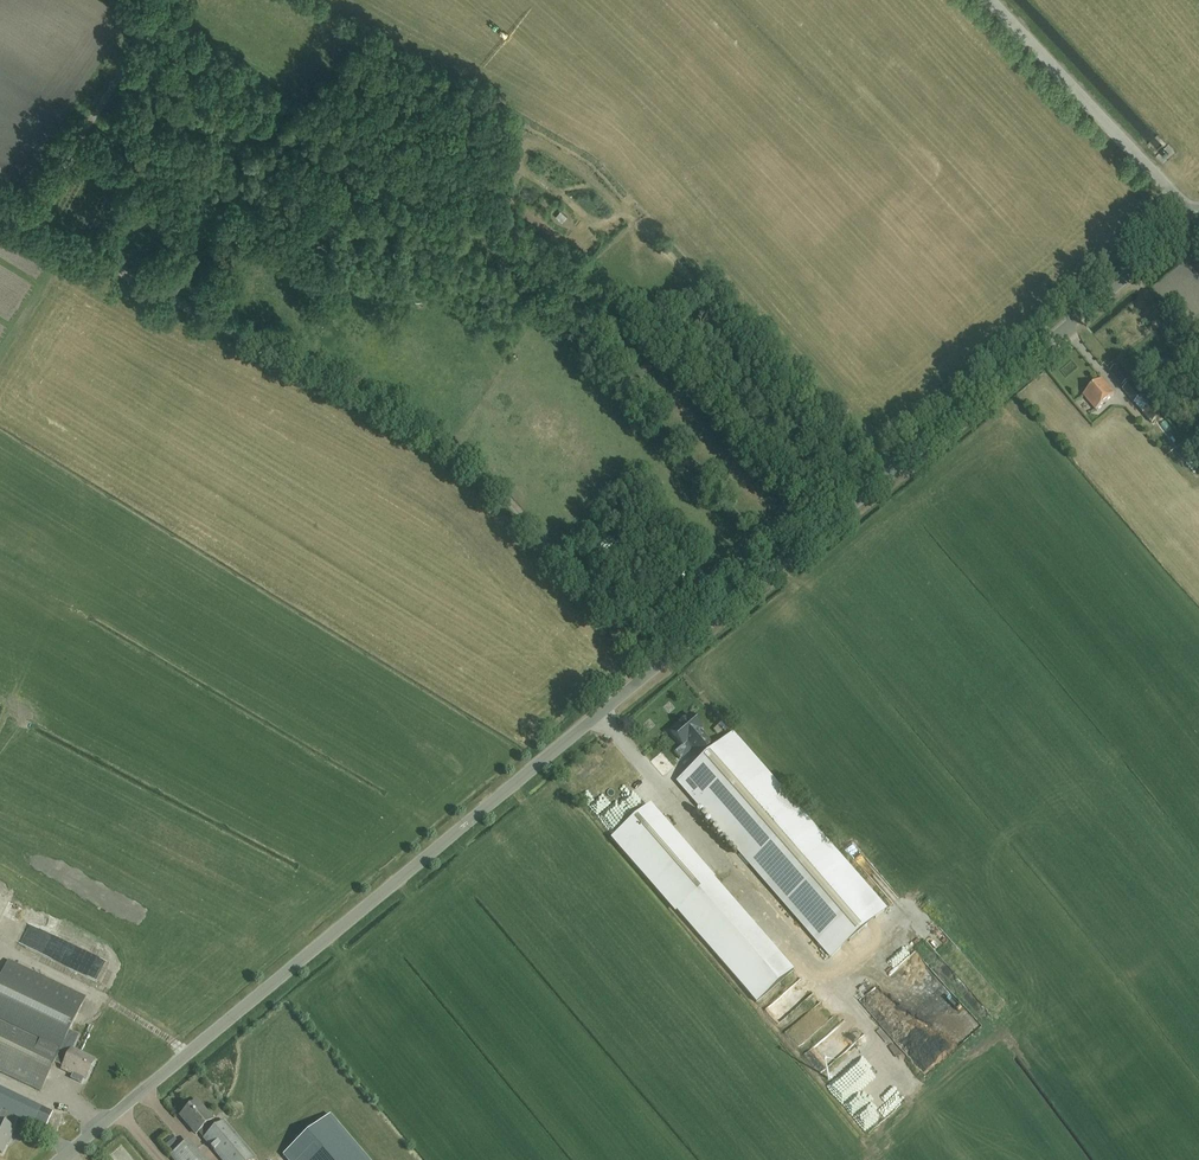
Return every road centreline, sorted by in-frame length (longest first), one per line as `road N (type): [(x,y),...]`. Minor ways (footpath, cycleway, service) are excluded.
road 1 (unclassified): [(57,1159),(1196,218)]
road 2 (track): [(656,668),(500,489),(443,440),(0,203)]
road 3 (unclassified): [(1196,218),(990,0)]
road 4 (track): [(30,220),(165,0)]

